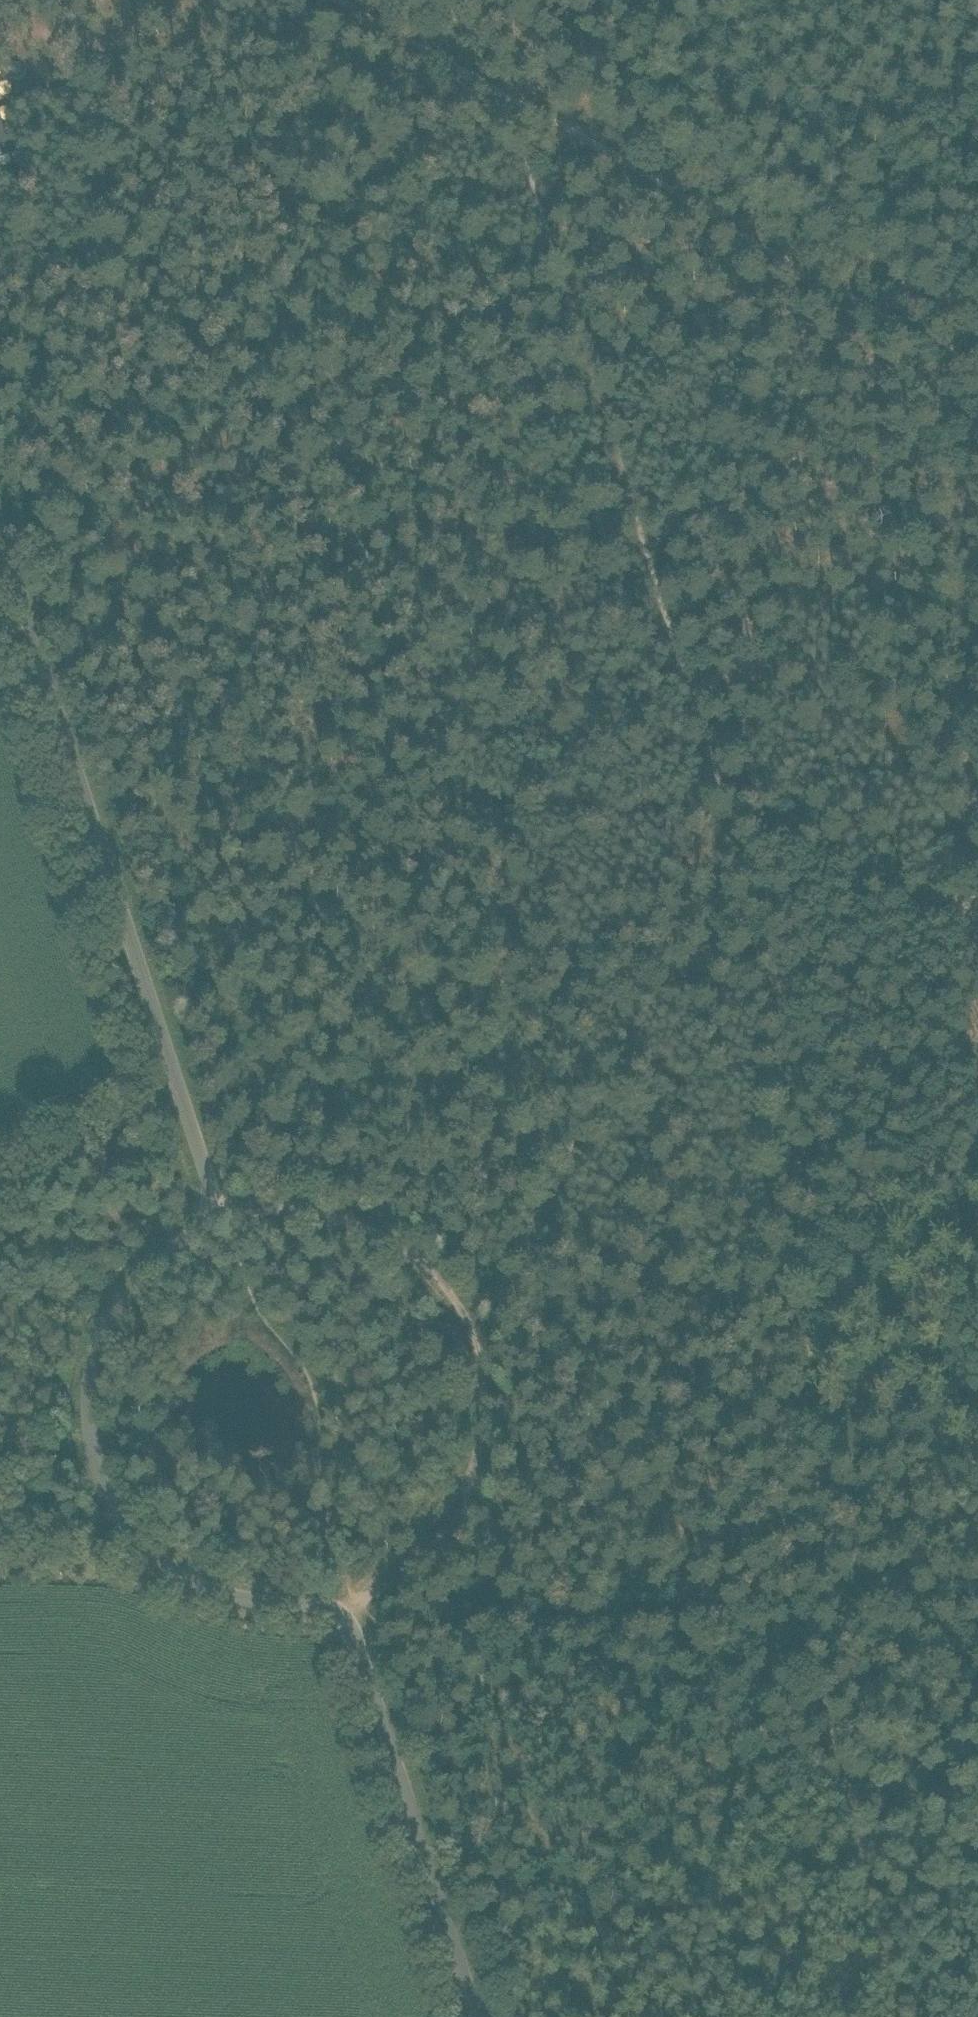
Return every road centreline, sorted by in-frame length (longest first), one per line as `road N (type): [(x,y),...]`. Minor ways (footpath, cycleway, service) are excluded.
road 1 (unclassified): [(485,2016),(362,1632),(338,1610),(244,1605),(192,1587),(157,1563),(108,1510),(91,1421),(101,1337),(160,1255),(208,1217),(210,1193),(0,535)]
road 2 (track): [(498,93),(804,1046),(814,1282)]
road 3 (track): [(498,93),(977,362)]
road 4 (track): [(462,1315),(479,1356),(485,1422),(462,1493),(421,1549),(349,1615)]
road 5 (track): [(814,1282),(812,1425),(825,1615)]
road 6 (track): [(709,1617),(392,1630)]
road 7 (track): [(328,0),(498,93)]
road 8 (track): [(325,1218),(396,1249),(462,1315)]
road 9 (track): [(977,1608),(825,1615)]

